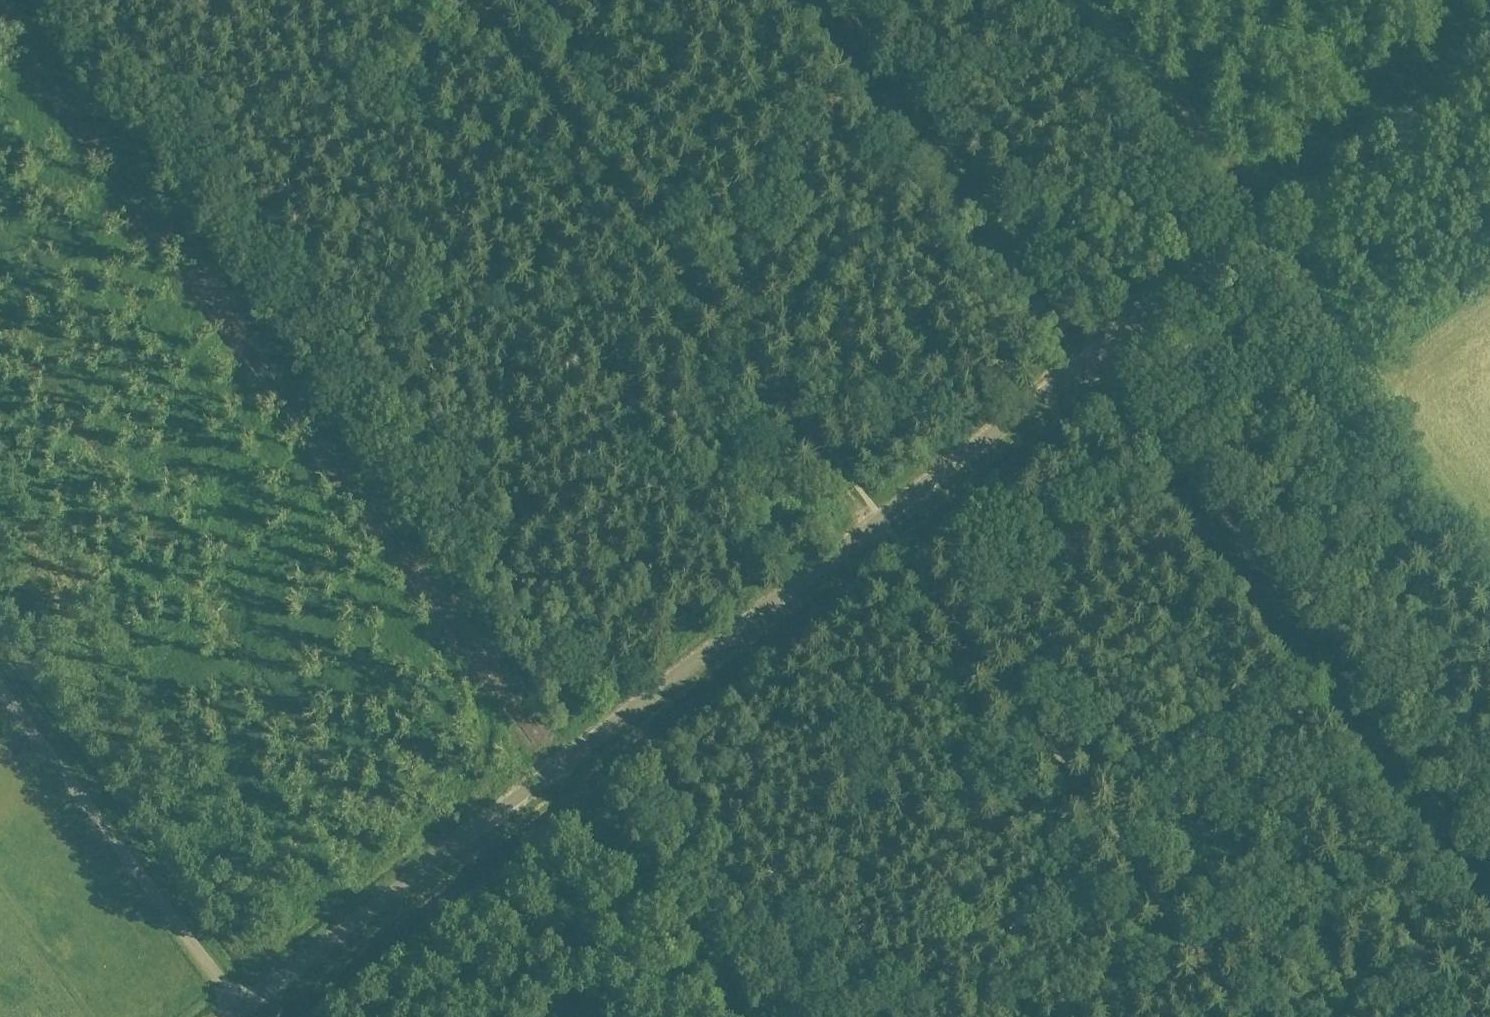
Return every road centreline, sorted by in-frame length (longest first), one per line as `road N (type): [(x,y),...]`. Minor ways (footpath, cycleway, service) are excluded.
road 1 (unclassified): [(230,1016),(1489,51)]
road 2 (track): [(1238,1016),(476,0)]
road 3 (track): [(848,0),(1489,855)]

